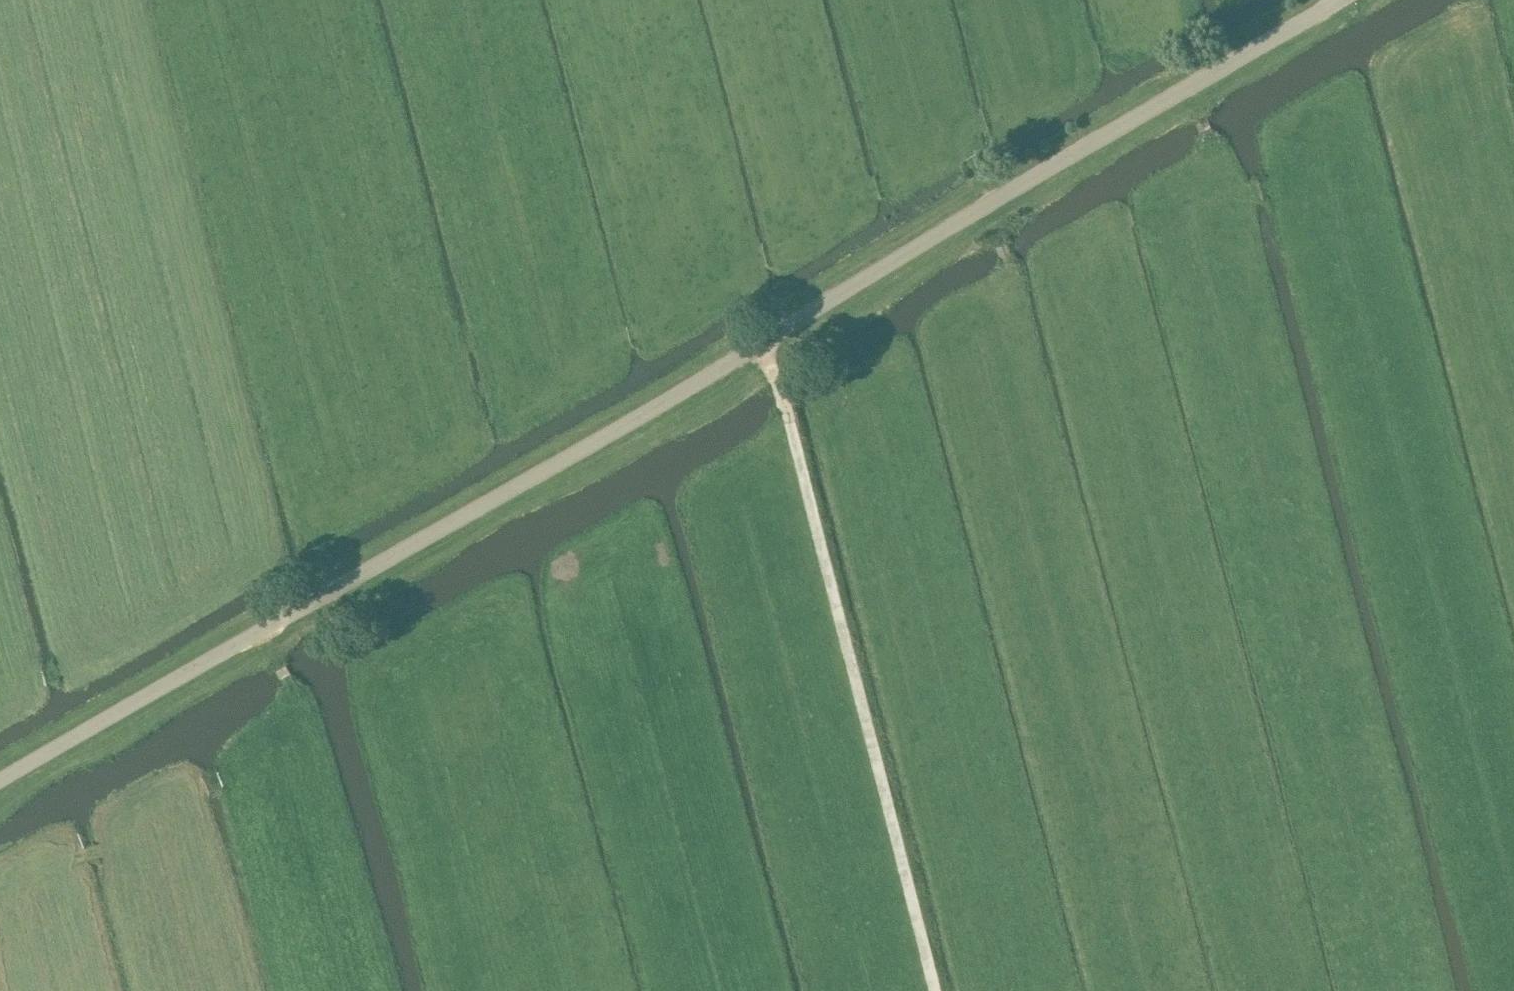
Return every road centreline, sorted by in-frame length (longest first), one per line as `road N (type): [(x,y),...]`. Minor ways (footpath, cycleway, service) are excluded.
road 1 (unclassified): [(1344,0),(0,781)]
road 2 (track): [(934,990),(788,414),(762,343)]

